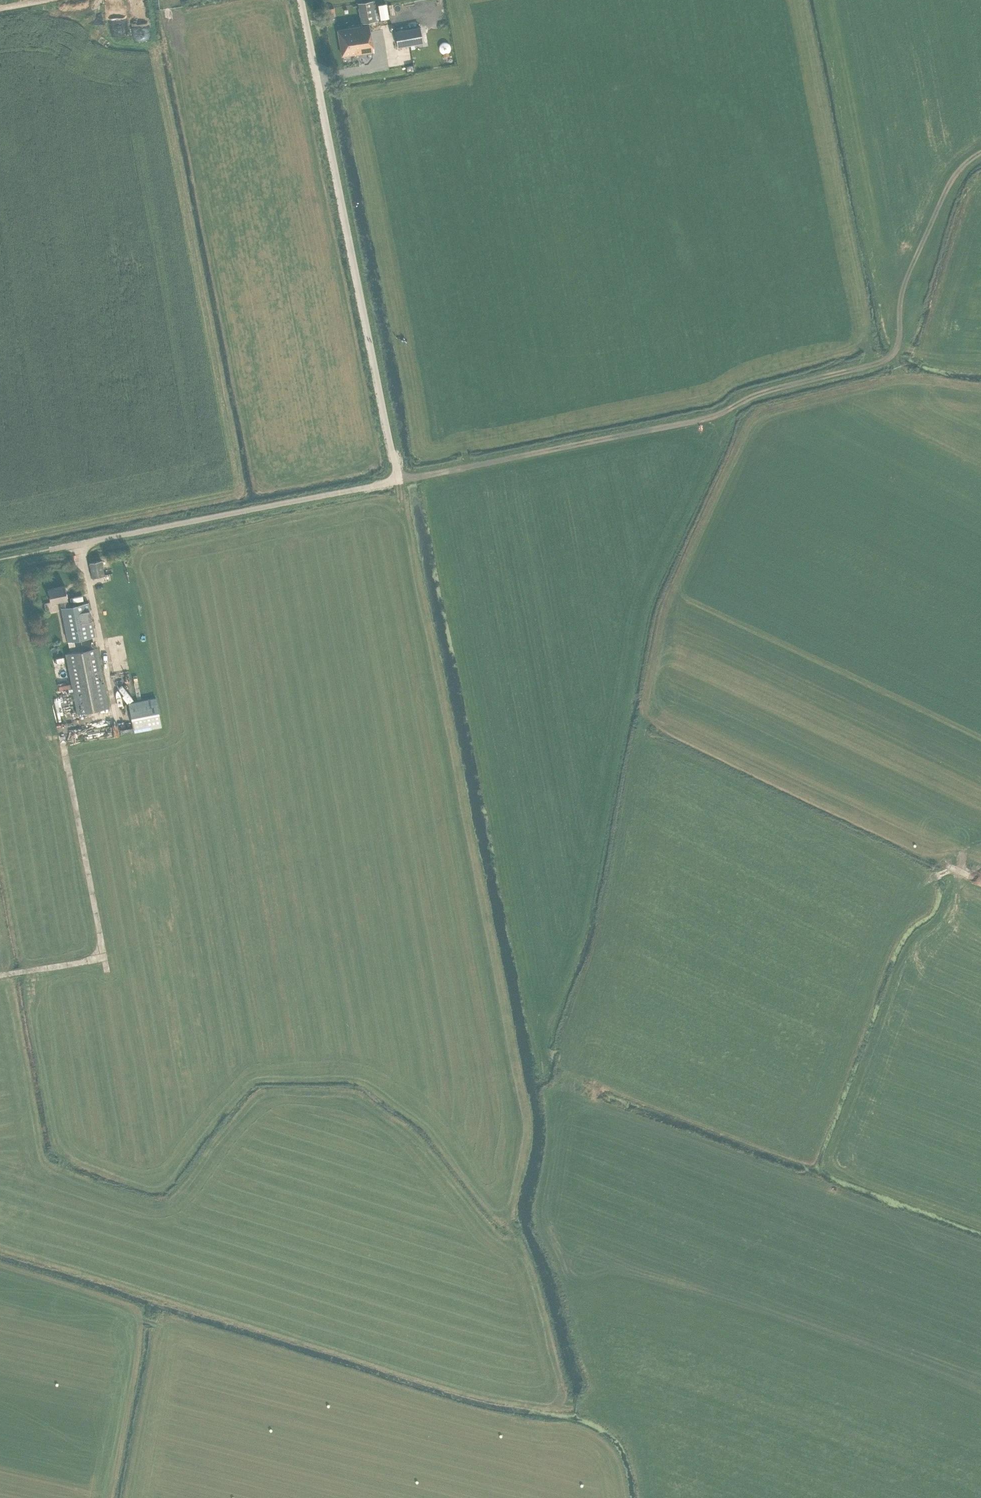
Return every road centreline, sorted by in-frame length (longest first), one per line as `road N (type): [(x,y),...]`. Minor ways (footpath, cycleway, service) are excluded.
road 1 (unclassified): [(50,549),(398,480),(302,0)]
road 2 (track): [(980,153),(950,184),(908,274),(899,340),(888,358),(760,394),(699,420),(398,480)]

